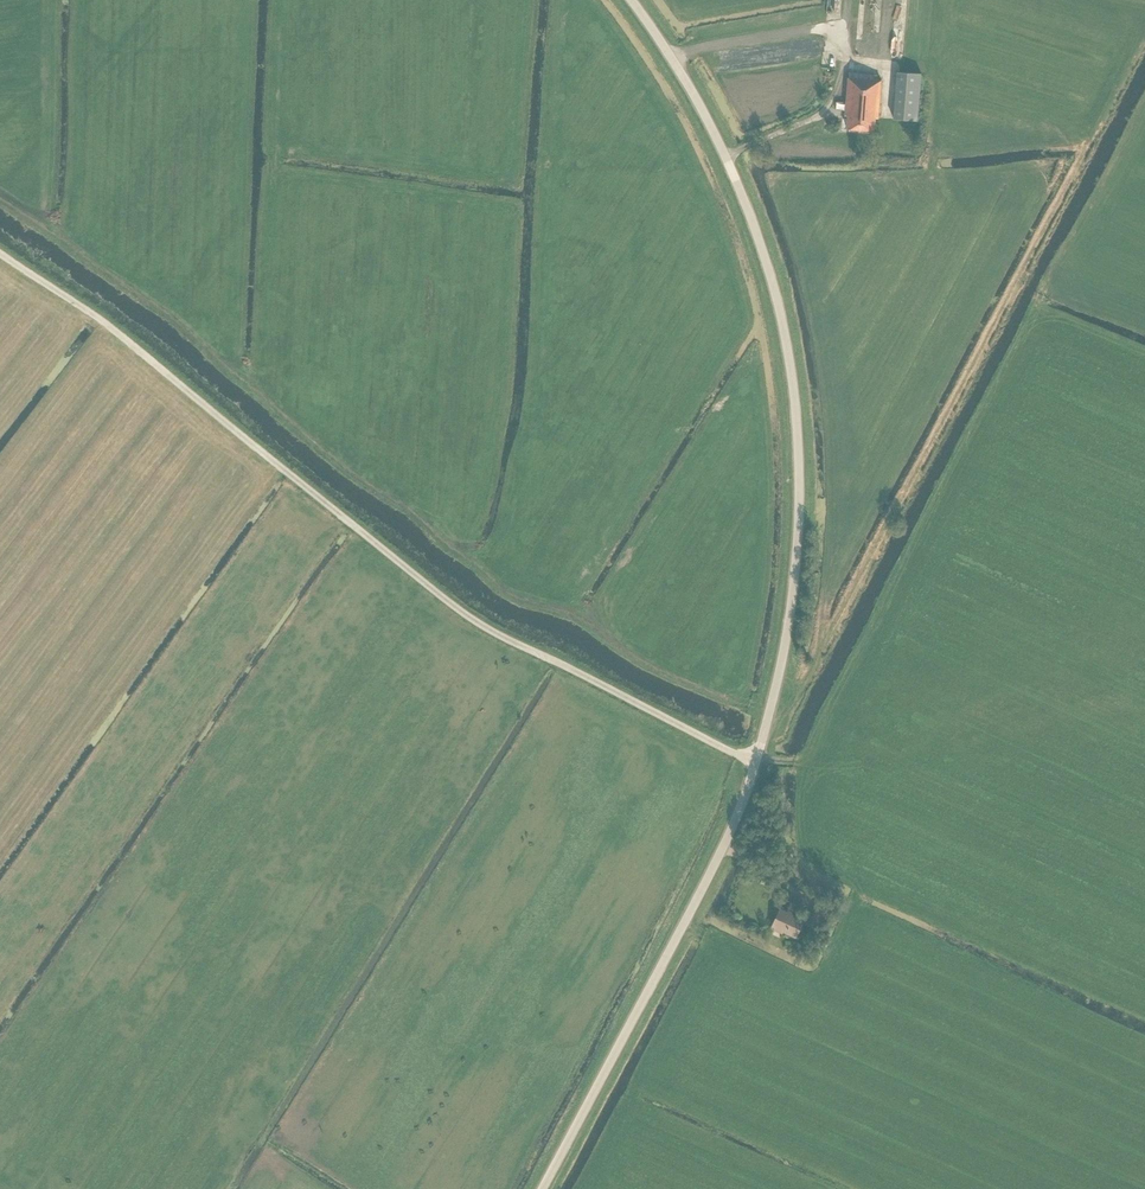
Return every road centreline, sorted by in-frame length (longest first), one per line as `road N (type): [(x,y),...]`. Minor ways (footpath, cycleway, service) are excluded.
road 1 (tertiary): [(545,1188),(740,816),(772,715),(795,578),(801,483),(784,325),(732,172),(677,61),(632,0)]

